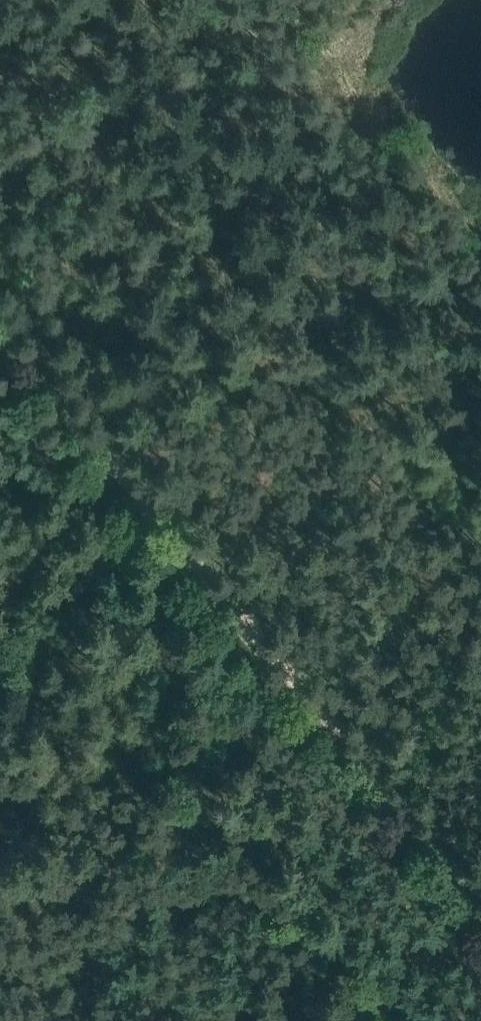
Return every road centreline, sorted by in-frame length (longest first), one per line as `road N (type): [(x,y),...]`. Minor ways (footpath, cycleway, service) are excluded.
road 1 (track): [(480,906),(0,330)]

